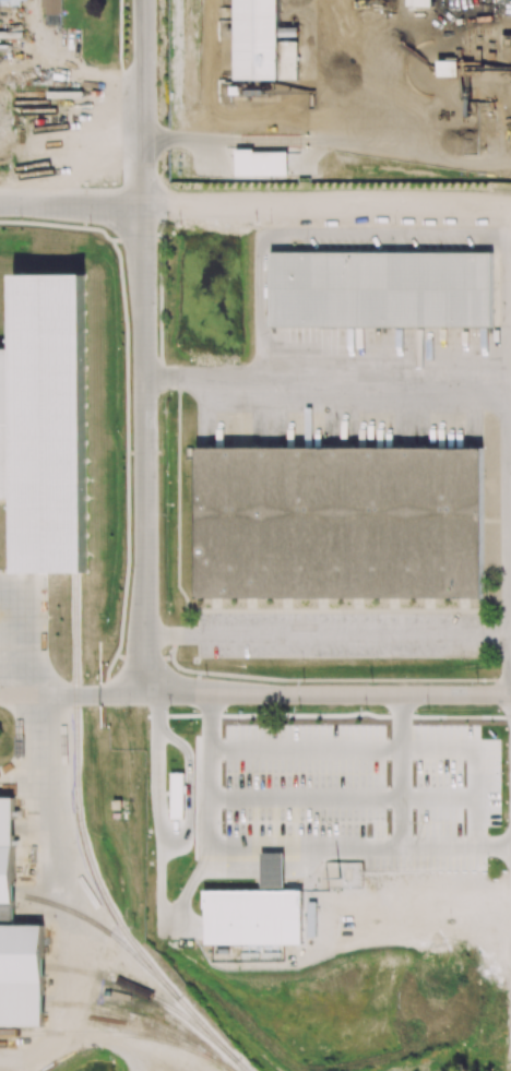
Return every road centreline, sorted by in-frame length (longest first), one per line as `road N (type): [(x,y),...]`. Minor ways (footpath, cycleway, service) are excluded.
road 1 (tertiary): [(146,694),(142,0)]
road 2 (residential): [(0,205),(510,207)]
road 3 (tertiary): [(146,694),(510,694)]
road 4 (tertiary): [(0,694),(146,694)]

